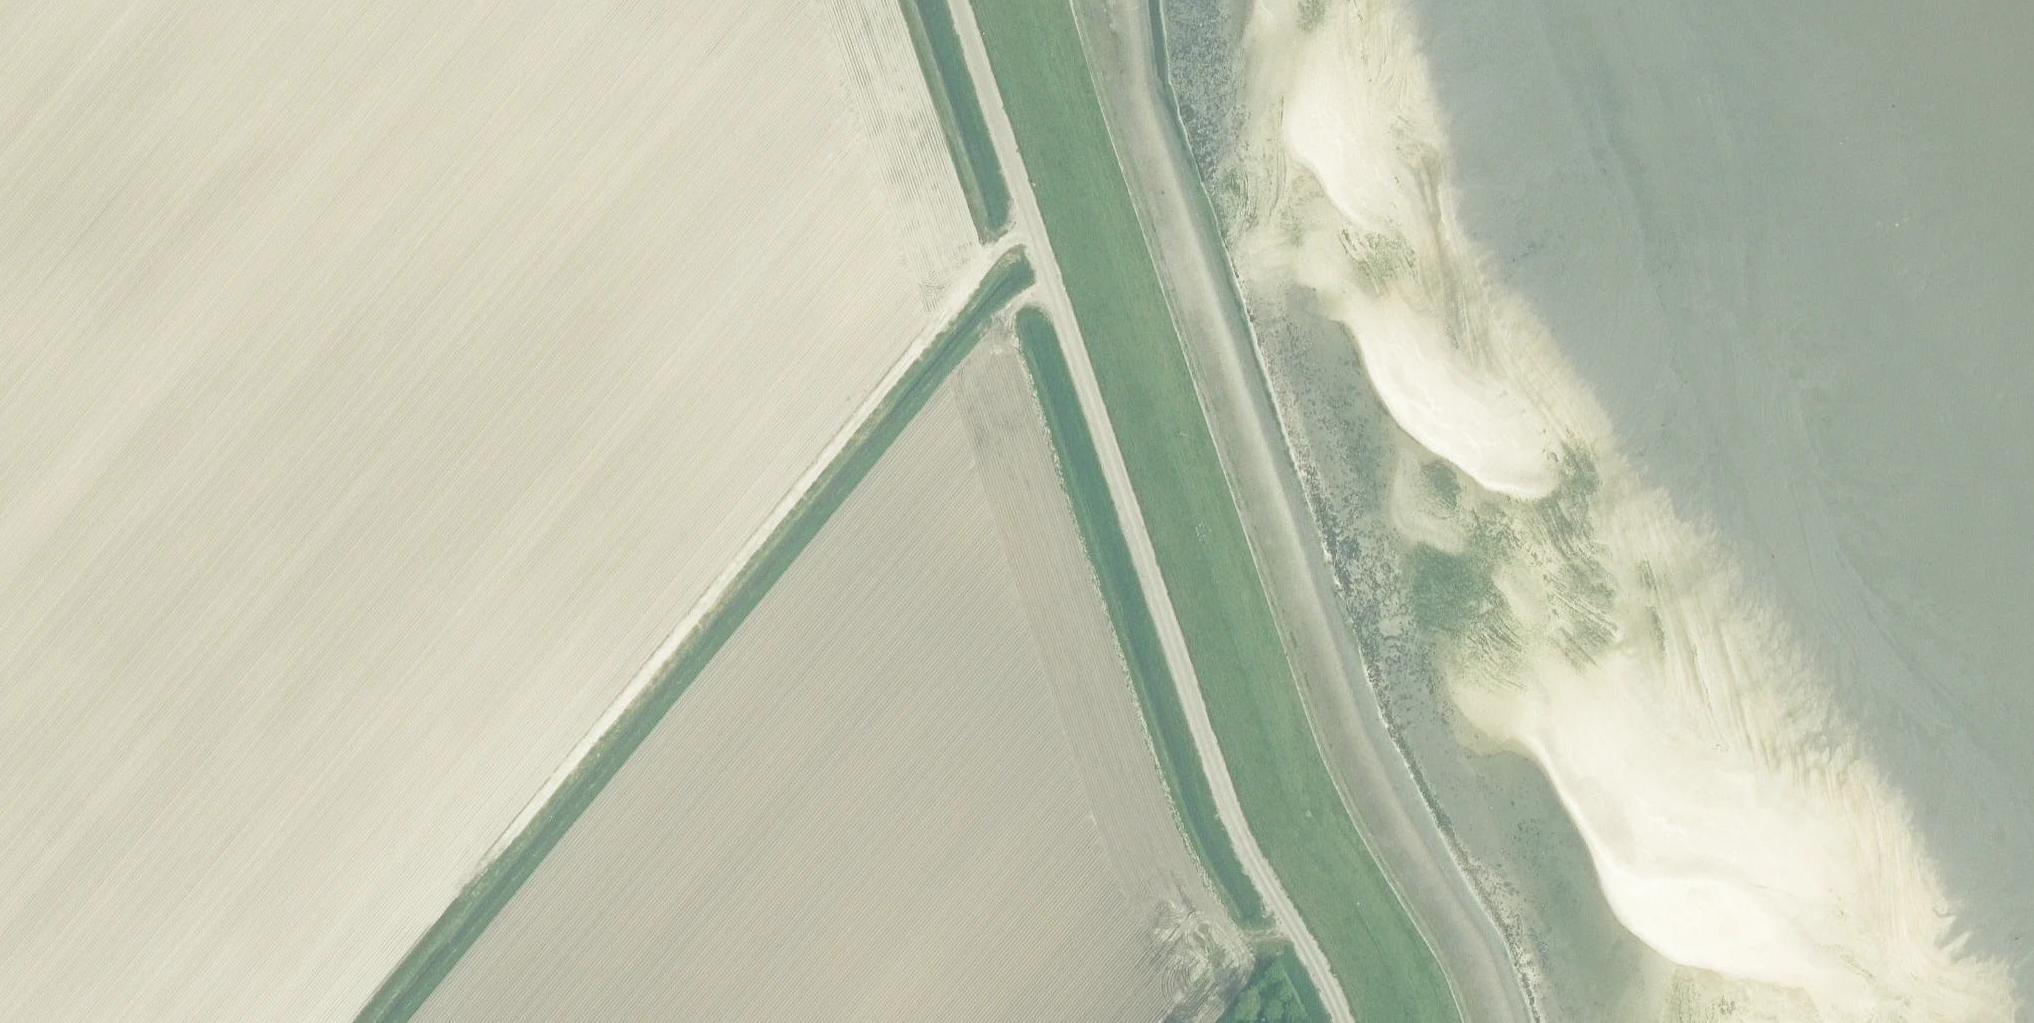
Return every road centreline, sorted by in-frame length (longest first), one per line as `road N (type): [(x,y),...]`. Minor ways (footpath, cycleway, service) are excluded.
road 1 (unclassified): [(1348,1022),(1234,823),(953,0)]

